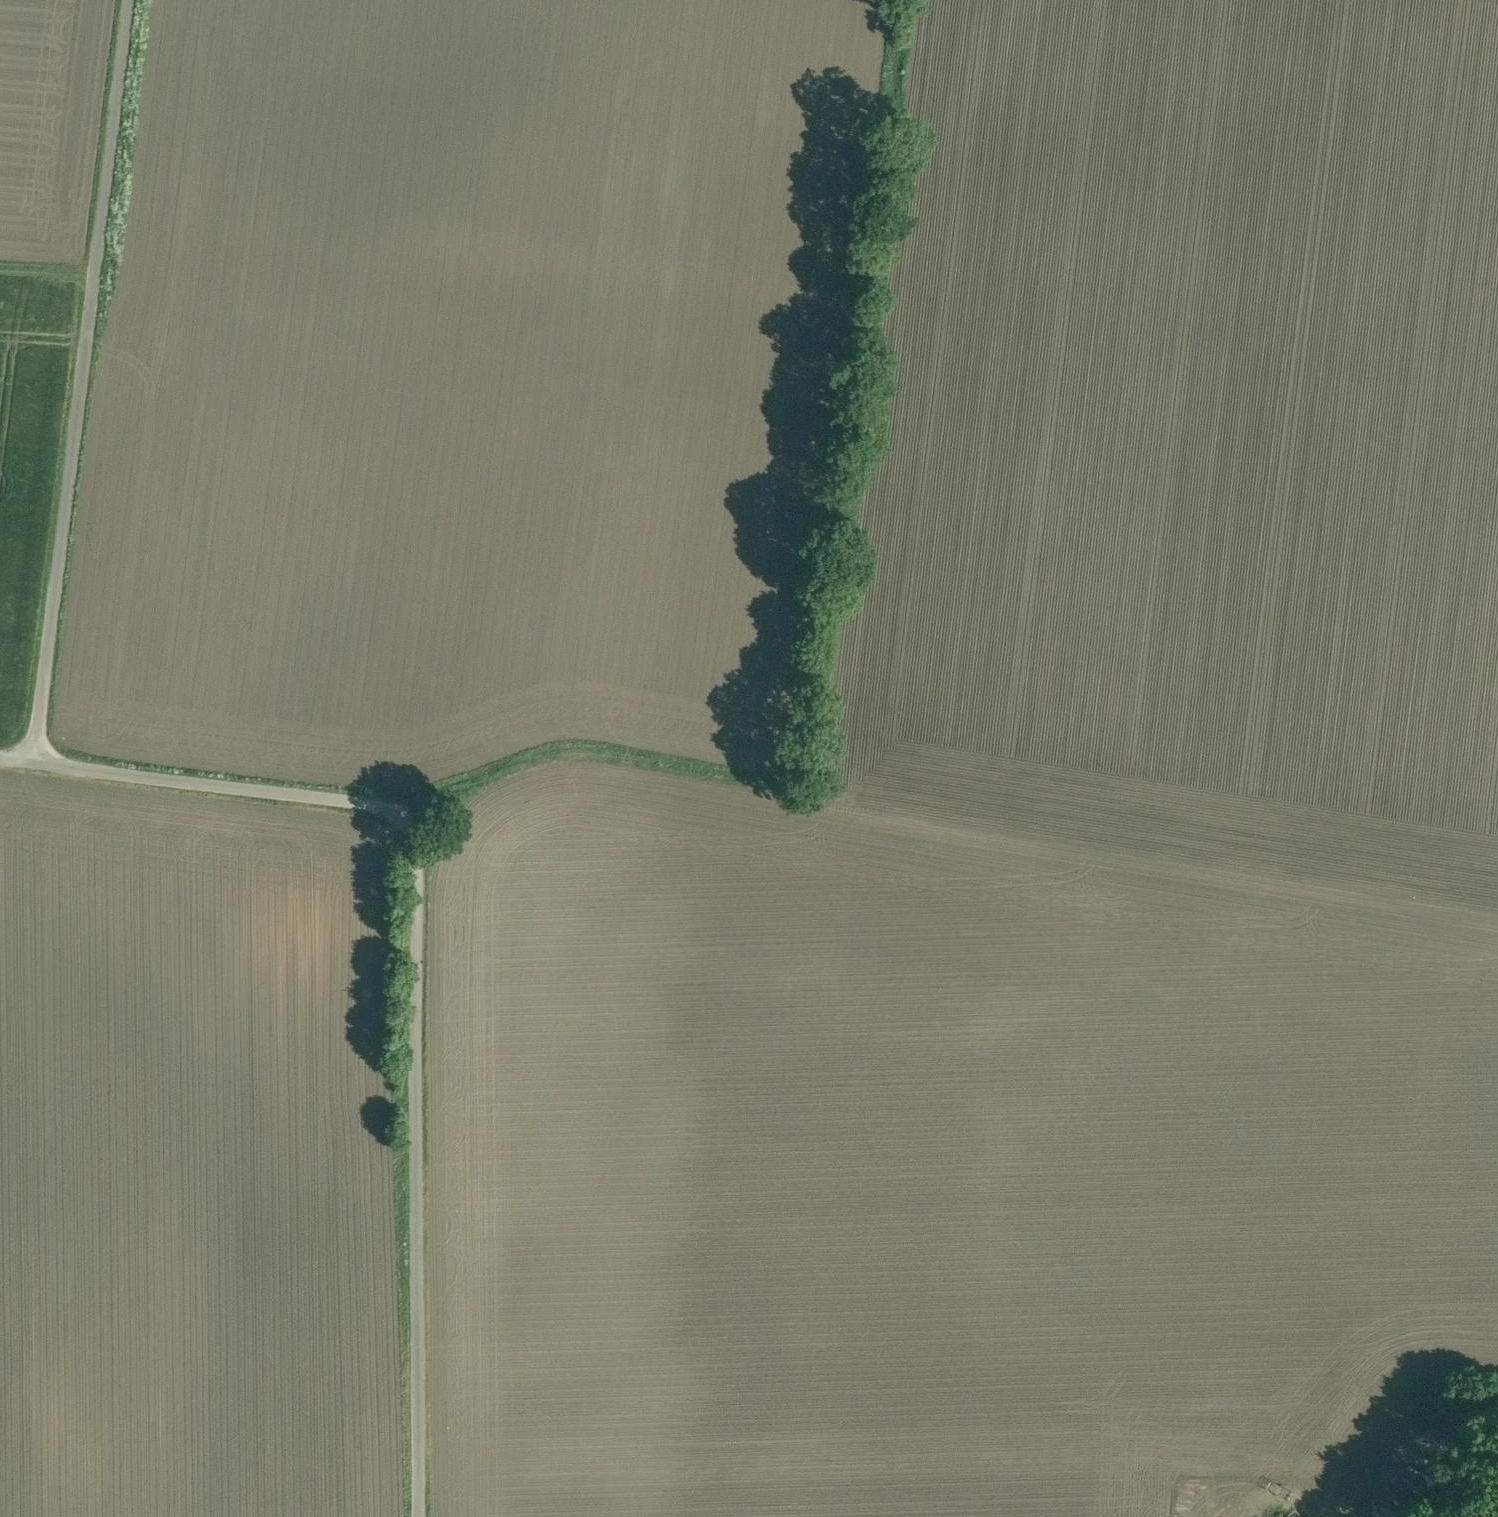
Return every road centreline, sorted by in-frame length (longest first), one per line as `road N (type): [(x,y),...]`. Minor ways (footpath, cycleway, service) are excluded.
road 1 (residential): [(33,761),(325,798),(388,810),(408,823),(416,851),(417,1516)]
road 2 (residential): [(127,0),(33,761)]

